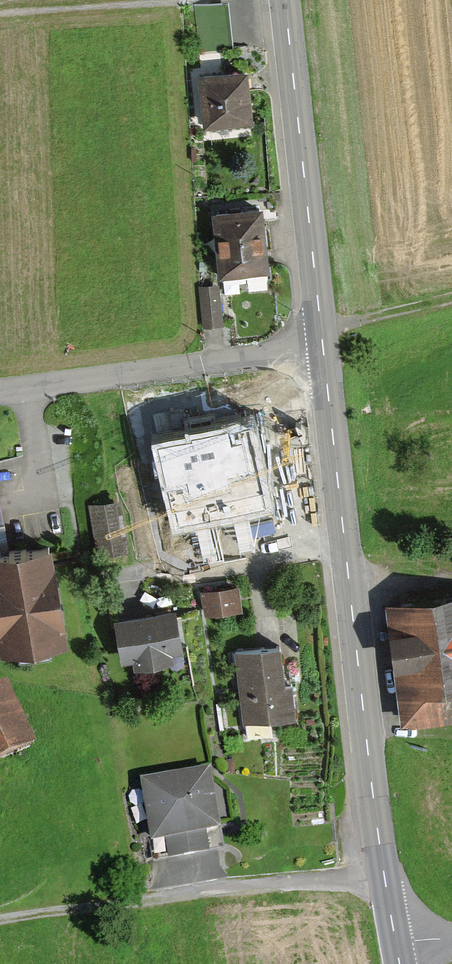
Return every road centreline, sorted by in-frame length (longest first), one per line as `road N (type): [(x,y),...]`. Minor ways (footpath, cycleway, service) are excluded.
road 1 (secondary): [(323,351),(384,875)]
road 2 (residential): [(384,875),(277,881),(0,919)]
road 3 (secondary): [(285,0),(323,351)]
road 4 (residential): [(323,351),(0,392)]
road 5 (track): [(451,299),(321,325)]

